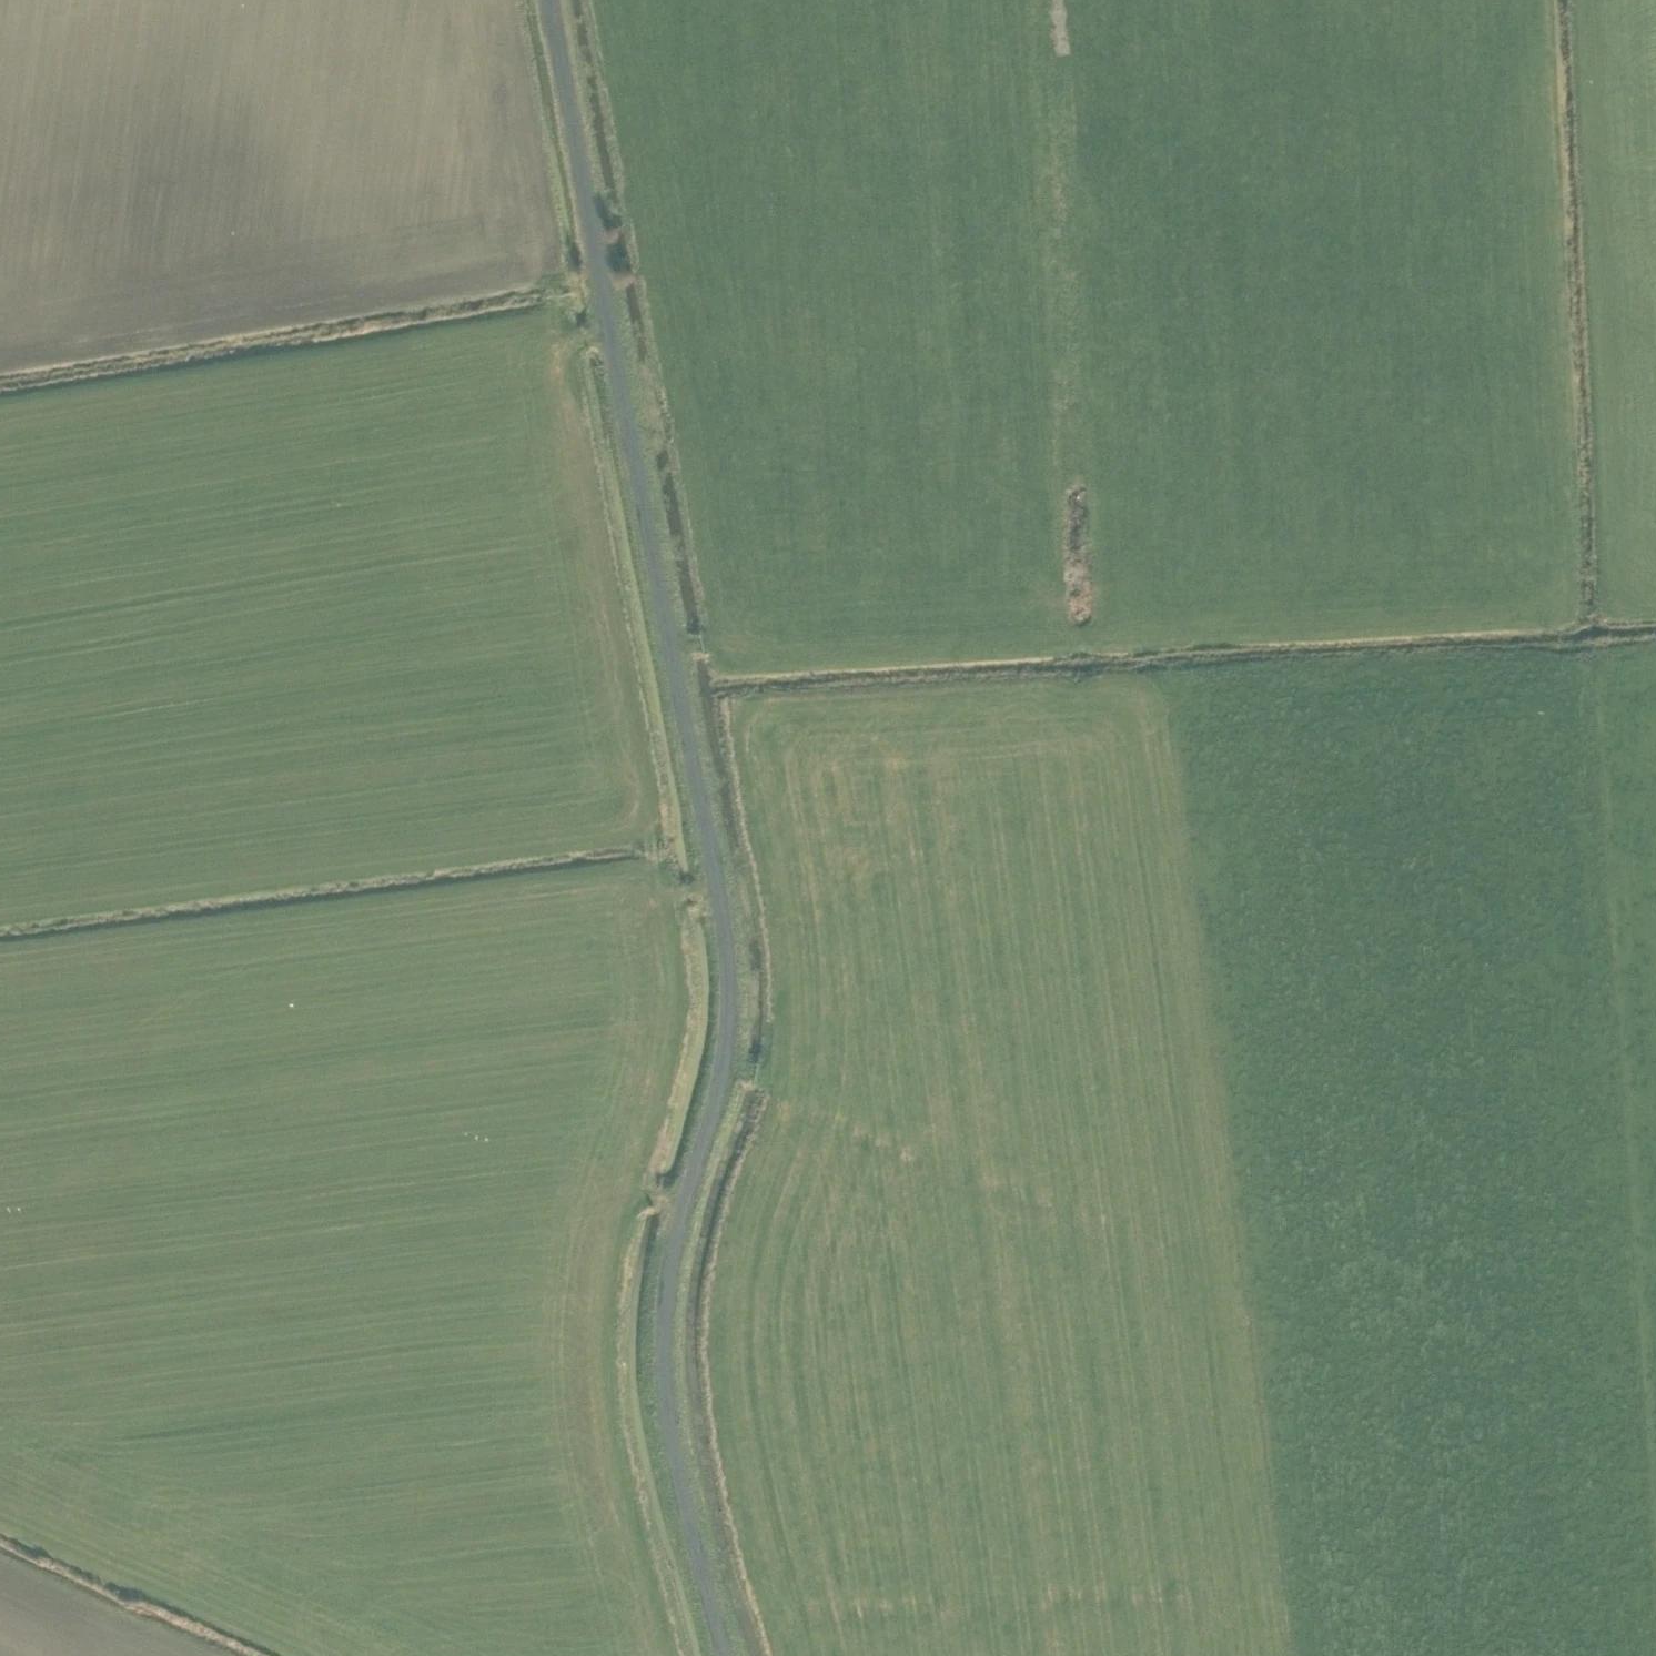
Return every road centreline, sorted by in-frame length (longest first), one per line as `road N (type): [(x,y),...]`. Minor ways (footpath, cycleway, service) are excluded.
road 1 (unclassified): [(725,1655),(681,1481),(664,1331),(671,1262),(724,1055),(726,927),(553,0)]

